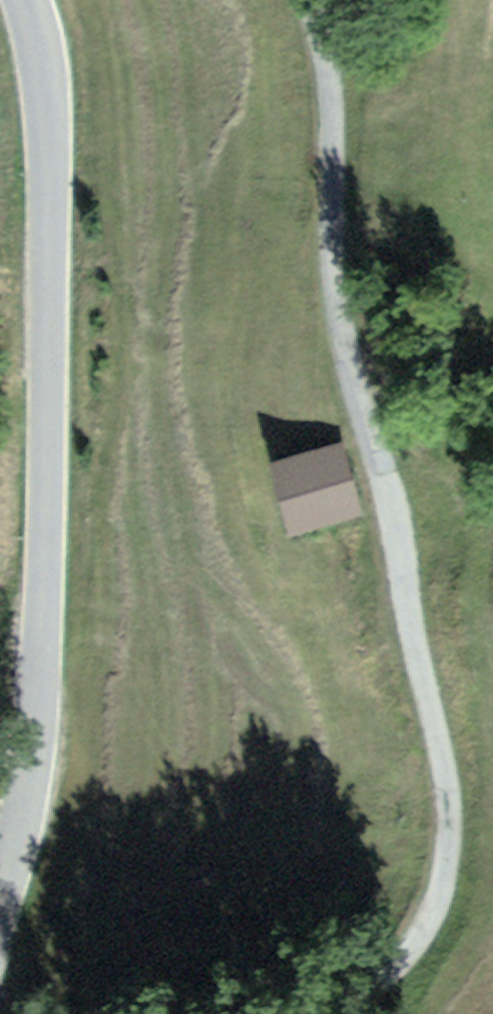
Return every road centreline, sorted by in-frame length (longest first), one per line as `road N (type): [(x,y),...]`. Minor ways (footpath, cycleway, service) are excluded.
road 1 (track): [(350,1013),(426,936),(449,871),(452,793),(342,293),(332,77),(312,0)]
road 2 (tertiary): [(28,0),(53,131),(40,736),(0,909)]

